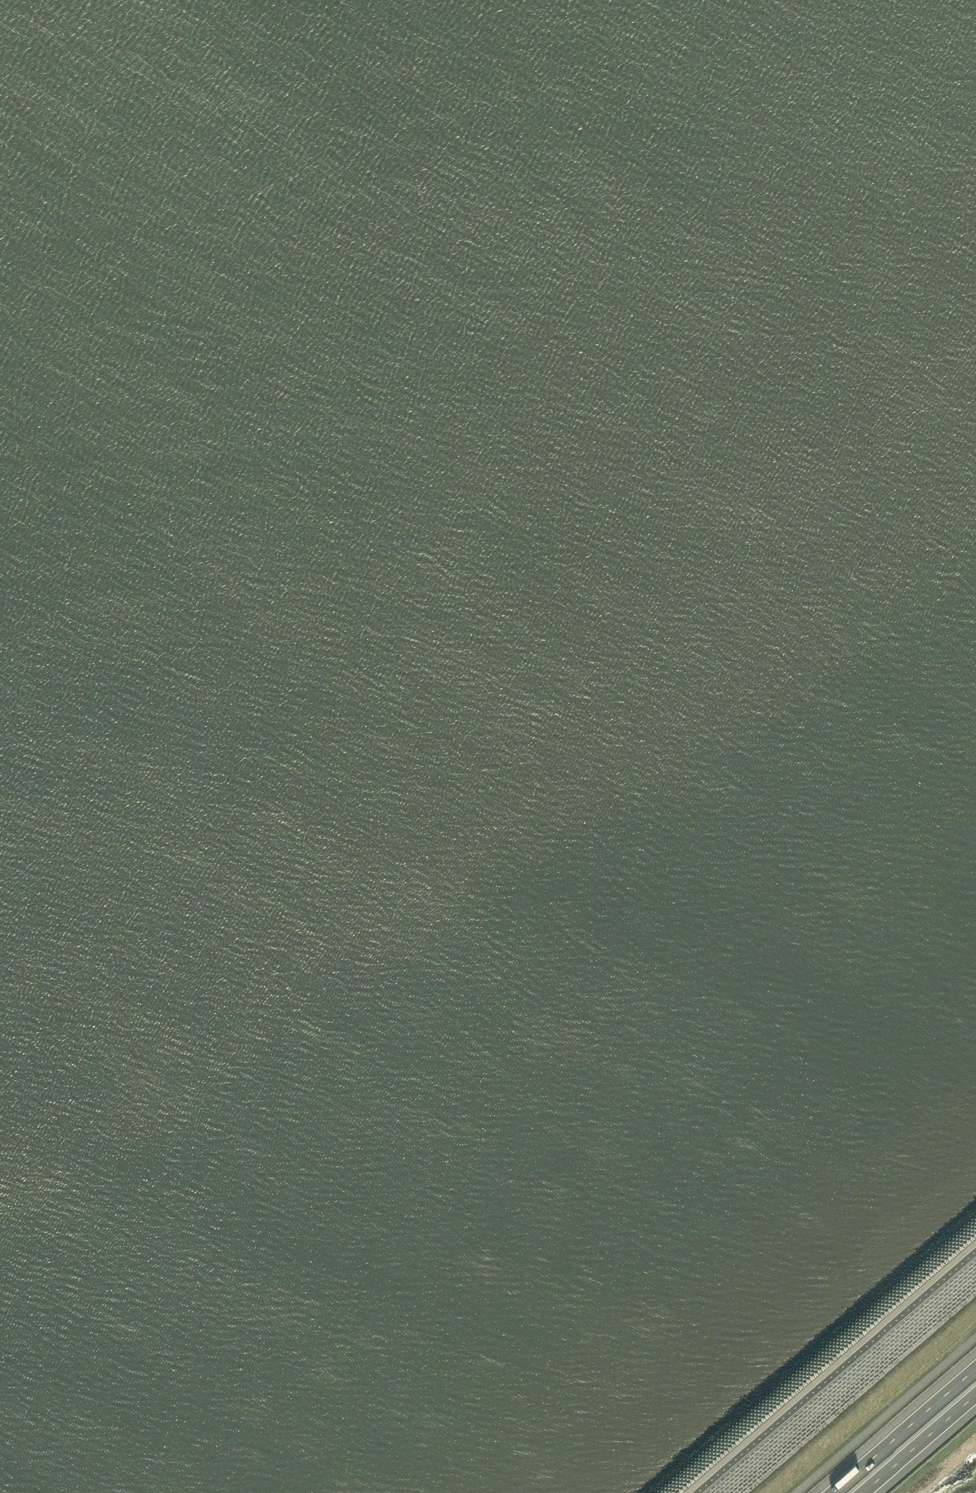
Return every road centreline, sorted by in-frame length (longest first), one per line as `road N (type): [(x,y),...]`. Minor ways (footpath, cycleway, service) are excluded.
road 1 (motorway): [(975,1366),(829,1492)]
road 2 (motorway): [(861,1492),(975,1393)]

